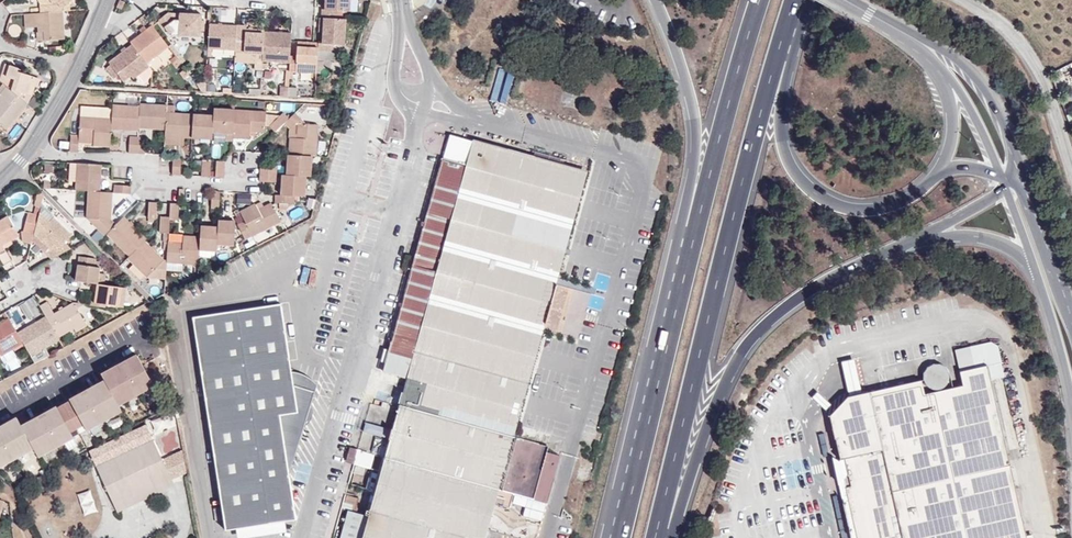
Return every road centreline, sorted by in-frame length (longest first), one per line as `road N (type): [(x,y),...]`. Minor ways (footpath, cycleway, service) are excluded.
road 1 (motorway): [(655,537),(796,0)]
road 2 (motorway): [(762,0),(626,519)]
road 3 (motorway): [(654,0),(689,98),(696,151),(626,519)]
road 4 (motorway): [(671,537),(732,364),(794,300),(911,238)]
road 5 (motorway): [(936,178),(893,205),(860,209),(805,184),(789,163),(782,141),(787,76),(812,0)]
road 6 (residential): [(253,185),(149,184),(148,163),(21,159)]
road 7 (secondary): [(1019,157),(1006,119),(970,66),(859,0)]
road 8 (unclassified): [(963,0),(1000,22),(1030,57),(1071,172)]
road 9 (residential): [(153,328),(0,407)]
road 10 (secondary): [(920,49),(963,94),(1000,174)]
road 11 (motorway): [(920,49),(951,105),(949,148),(936,178)]
road 12 (secondary): [(1063,289),(1019,157)]
road 13 (secondary): [(1034,263),(1071,395)]
road 14 (motorway): [(911,238),(995,241),(1034,263)]
road 15 (motorway): [(1063,289),(1010,178)]

